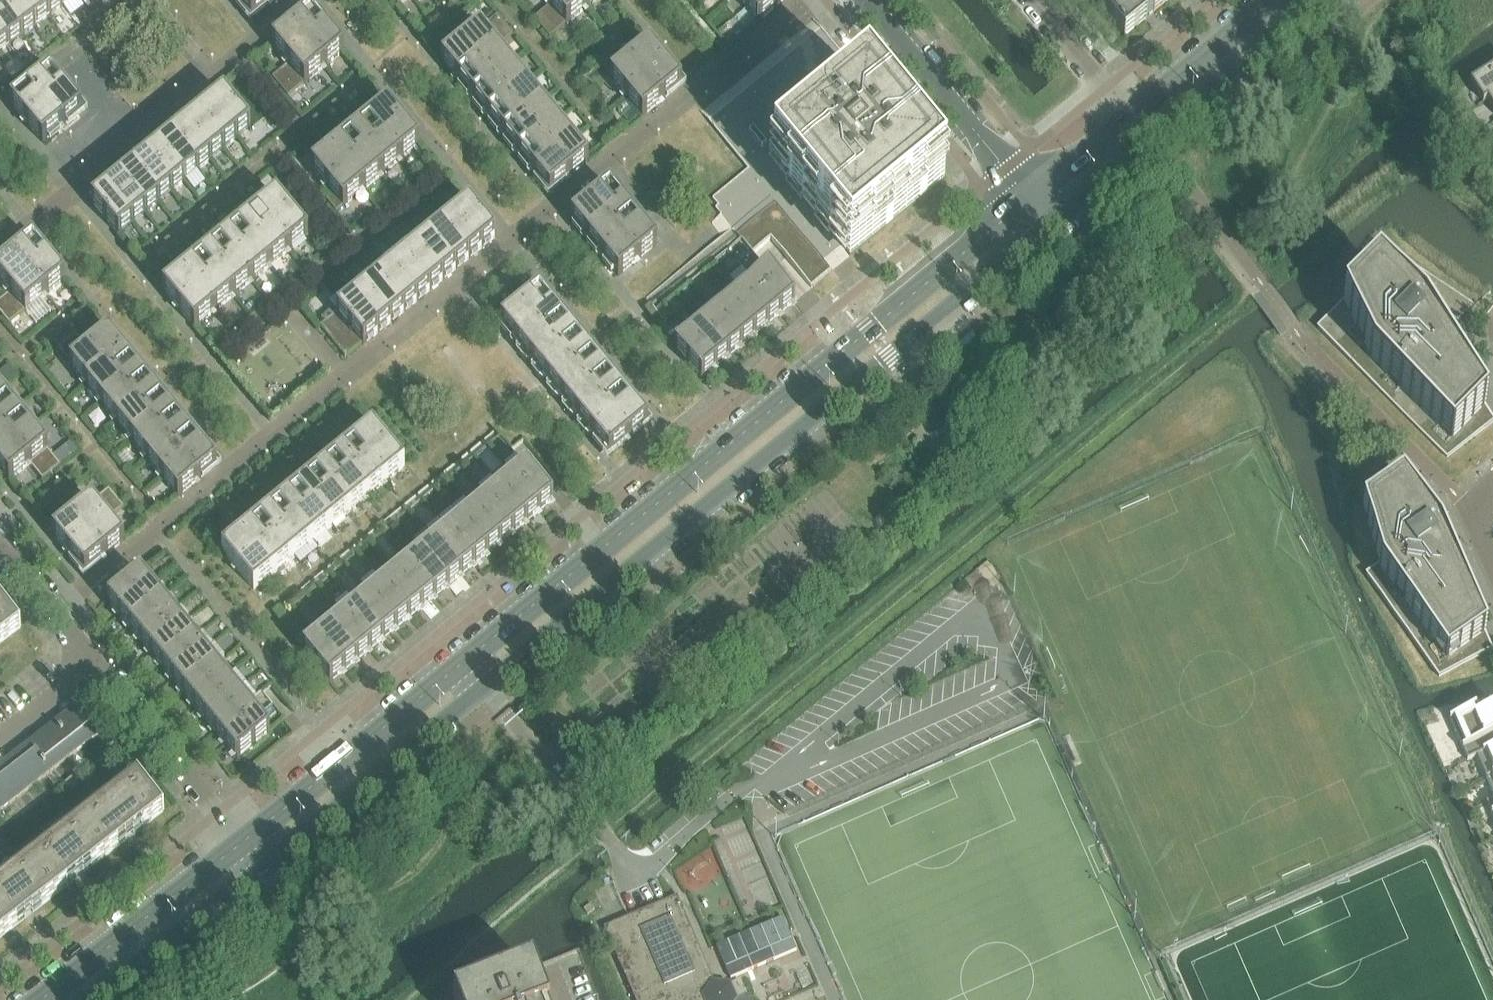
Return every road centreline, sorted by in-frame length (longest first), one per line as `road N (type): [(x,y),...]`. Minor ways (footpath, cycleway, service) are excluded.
road 1 (secondary): [(267,867),(481,679),(890,358),(1049,218)]
road 2 (secondary): [(1029,195),(244,836)]
road 3 (secondary): [(244,836),(35,999)]
road 4 (residential): [(1029,195),(866,0)]
road 5 (residential): [(96,661),(244,836)]
road 6 (secondary): [(1147,139),(1318,0)]
road 7 (secondary): [(97,999),(267,867)]
road 8 (secondary): [(1265,0),(1127,115)]
road 9 (residential): [(0,543),(96,661)]
road 10 (residential): [(1127,115),(1034,0)]
road 11 (secondary): [(1127,115),(1029,195)]
road 12 (secondary): [(1049,218),(1147,139)]
road 13 (residential): [(0,737),(96,661)]

